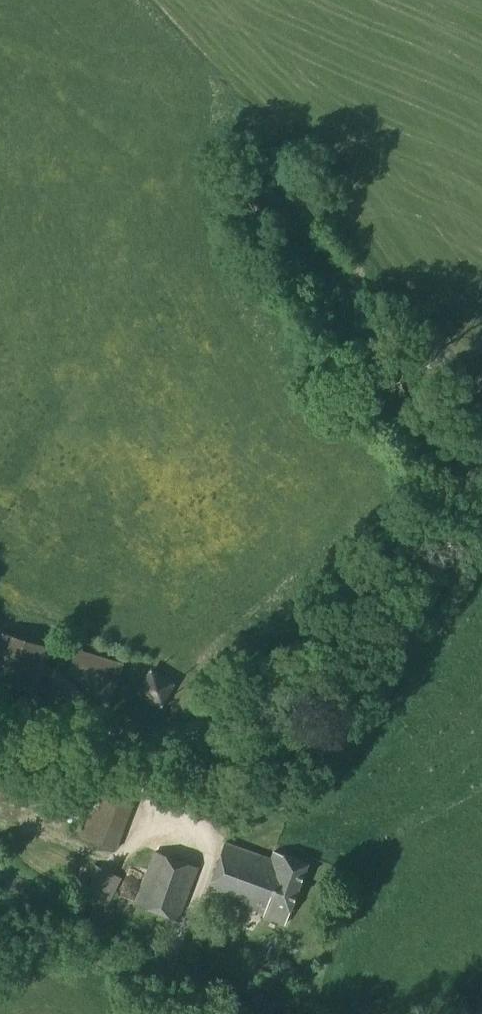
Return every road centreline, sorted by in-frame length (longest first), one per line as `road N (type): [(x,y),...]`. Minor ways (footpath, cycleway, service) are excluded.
road 1 (track): [(0,743),(84,762),(139,788),(133,745),(308,688),(481,459)]
road 2 (track): [(198,814),(205,867),(148,1013)]

